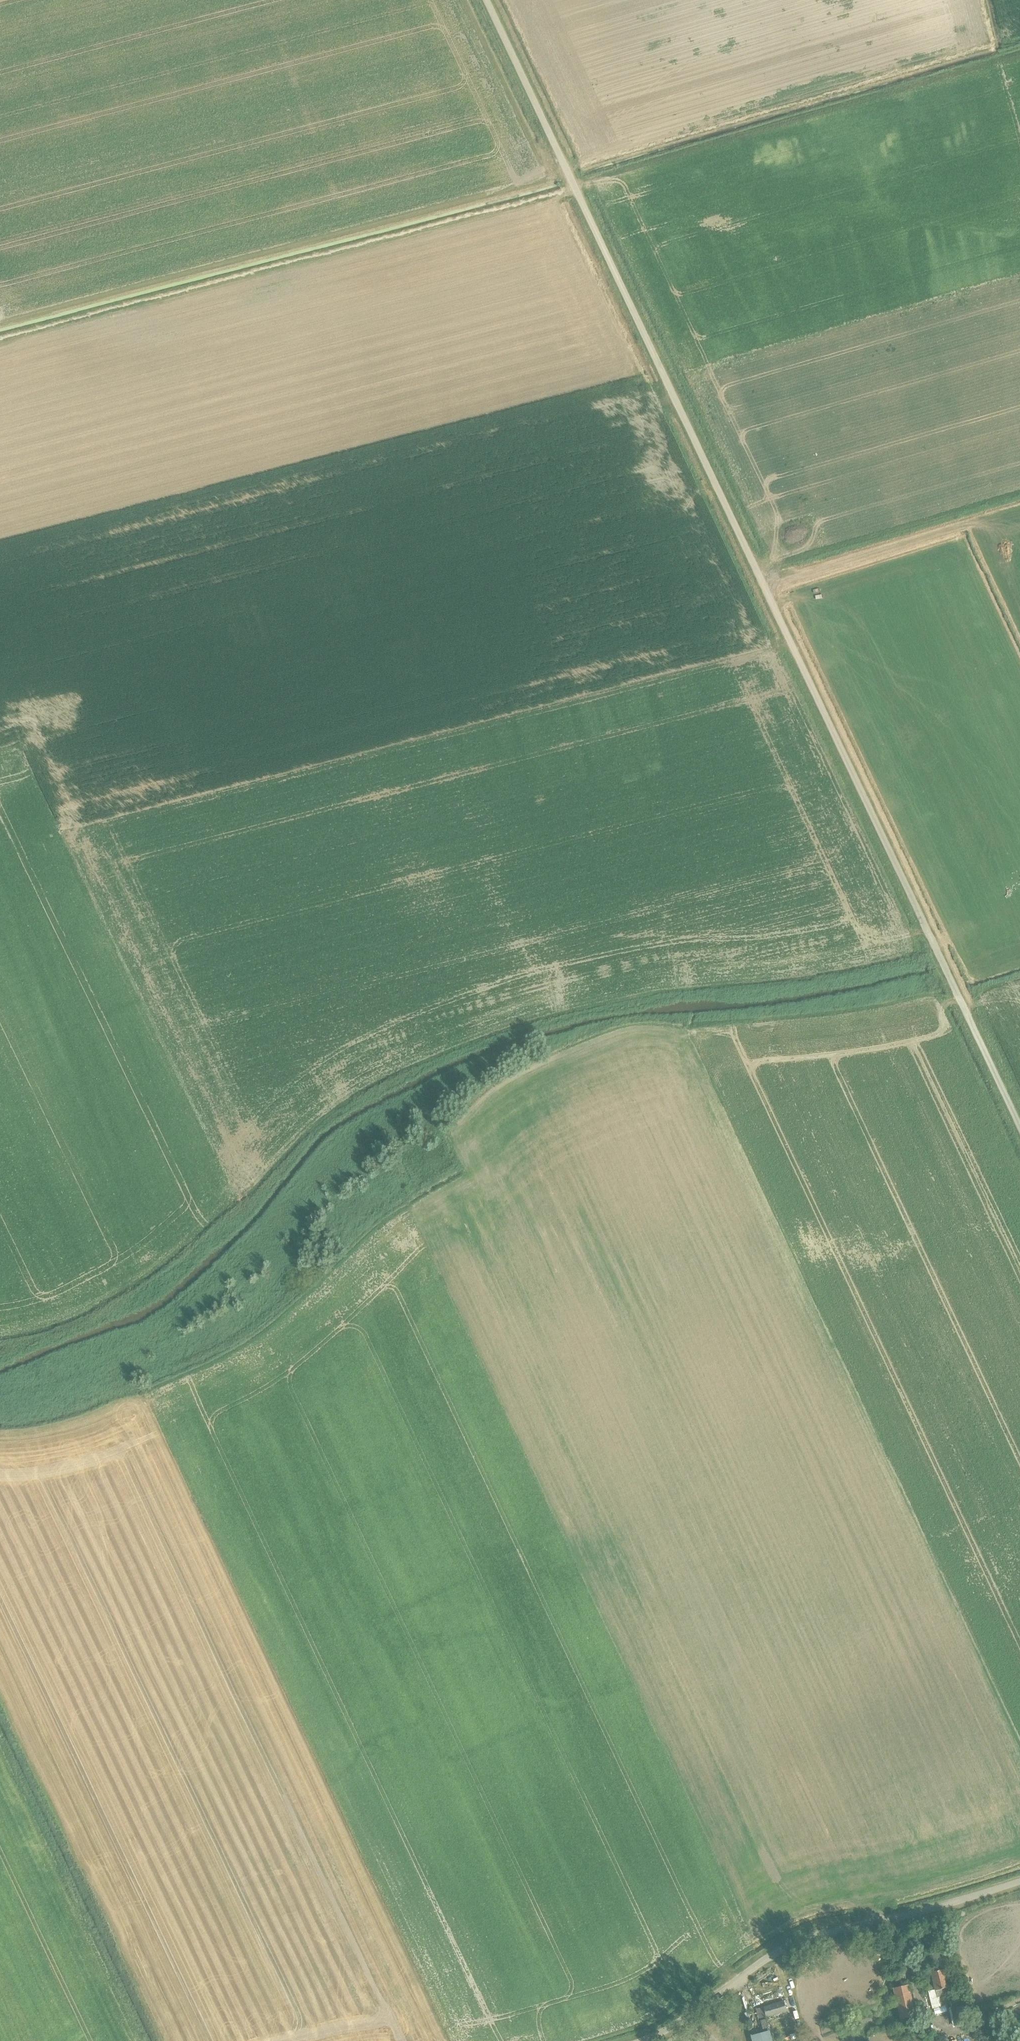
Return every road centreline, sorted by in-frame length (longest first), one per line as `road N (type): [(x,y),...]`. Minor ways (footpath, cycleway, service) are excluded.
road 1 (unclassified): [(1019,1129),(484,0)]
road 2 (unclassified): [(645,2040),(801,1940),(1019,1881)]

